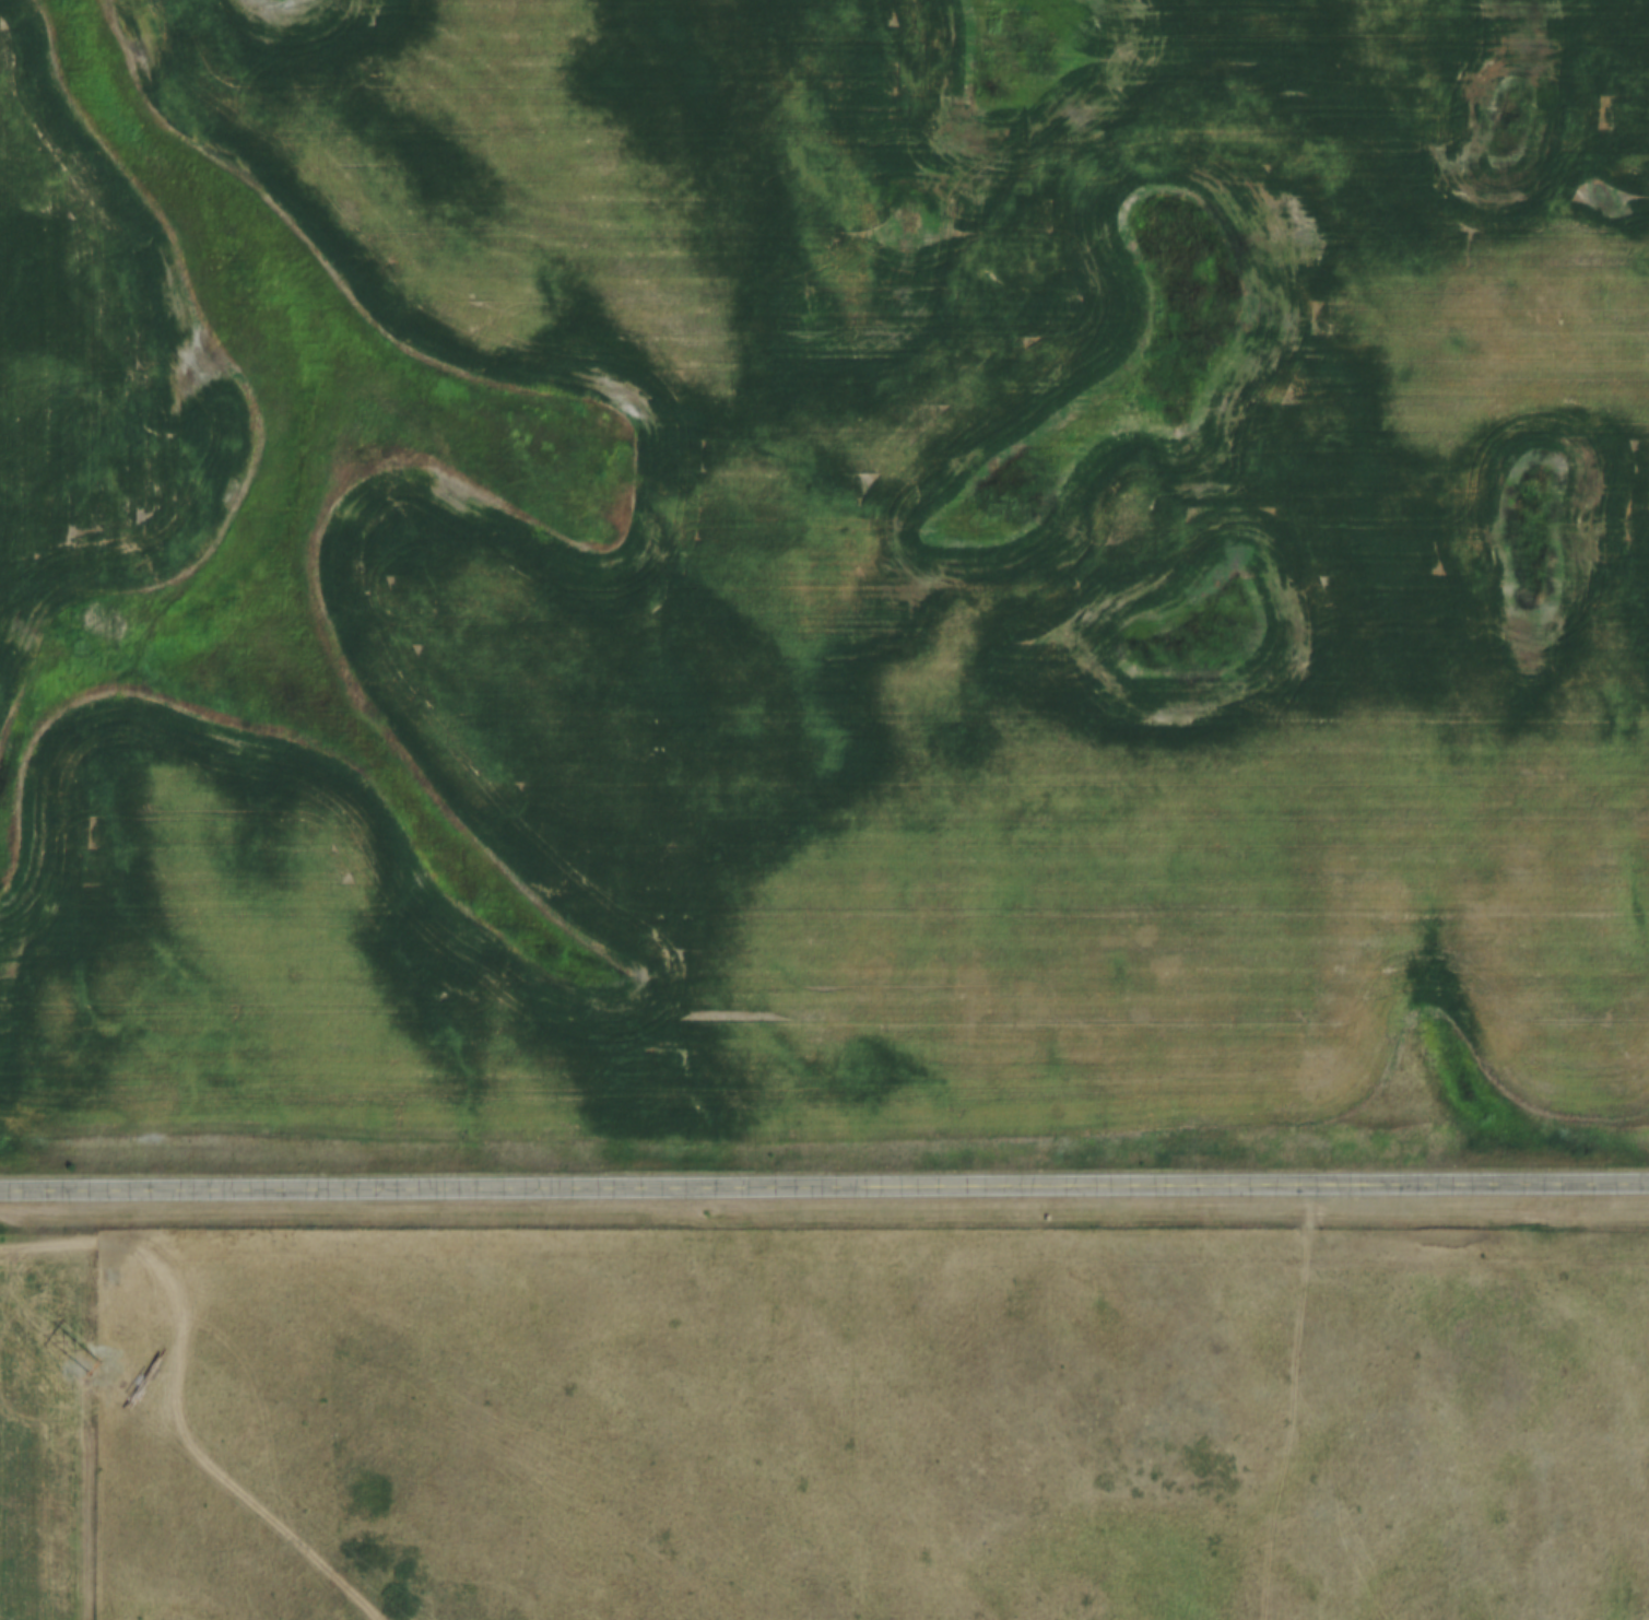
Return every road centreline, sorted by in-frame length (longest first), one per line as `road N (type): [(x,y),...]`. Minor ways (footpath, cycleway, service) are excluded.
road 1 (secondary): [(0,1196),(1648,1189)]

